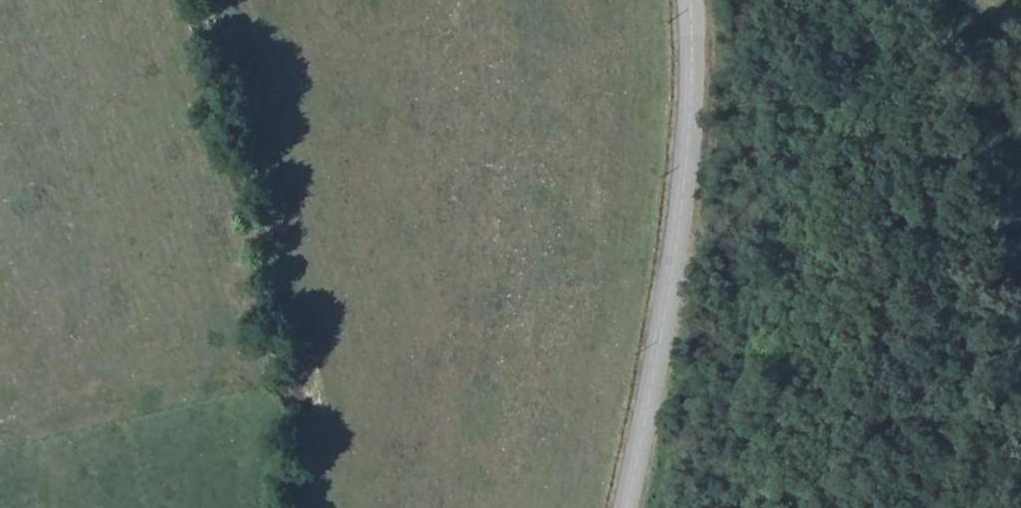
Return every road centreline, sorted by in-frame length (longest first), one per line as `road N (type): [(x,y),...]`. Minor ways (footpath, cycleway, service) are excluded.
road 1 (secondary): [(609,507),(677,226),(698,51),(691,0)]

